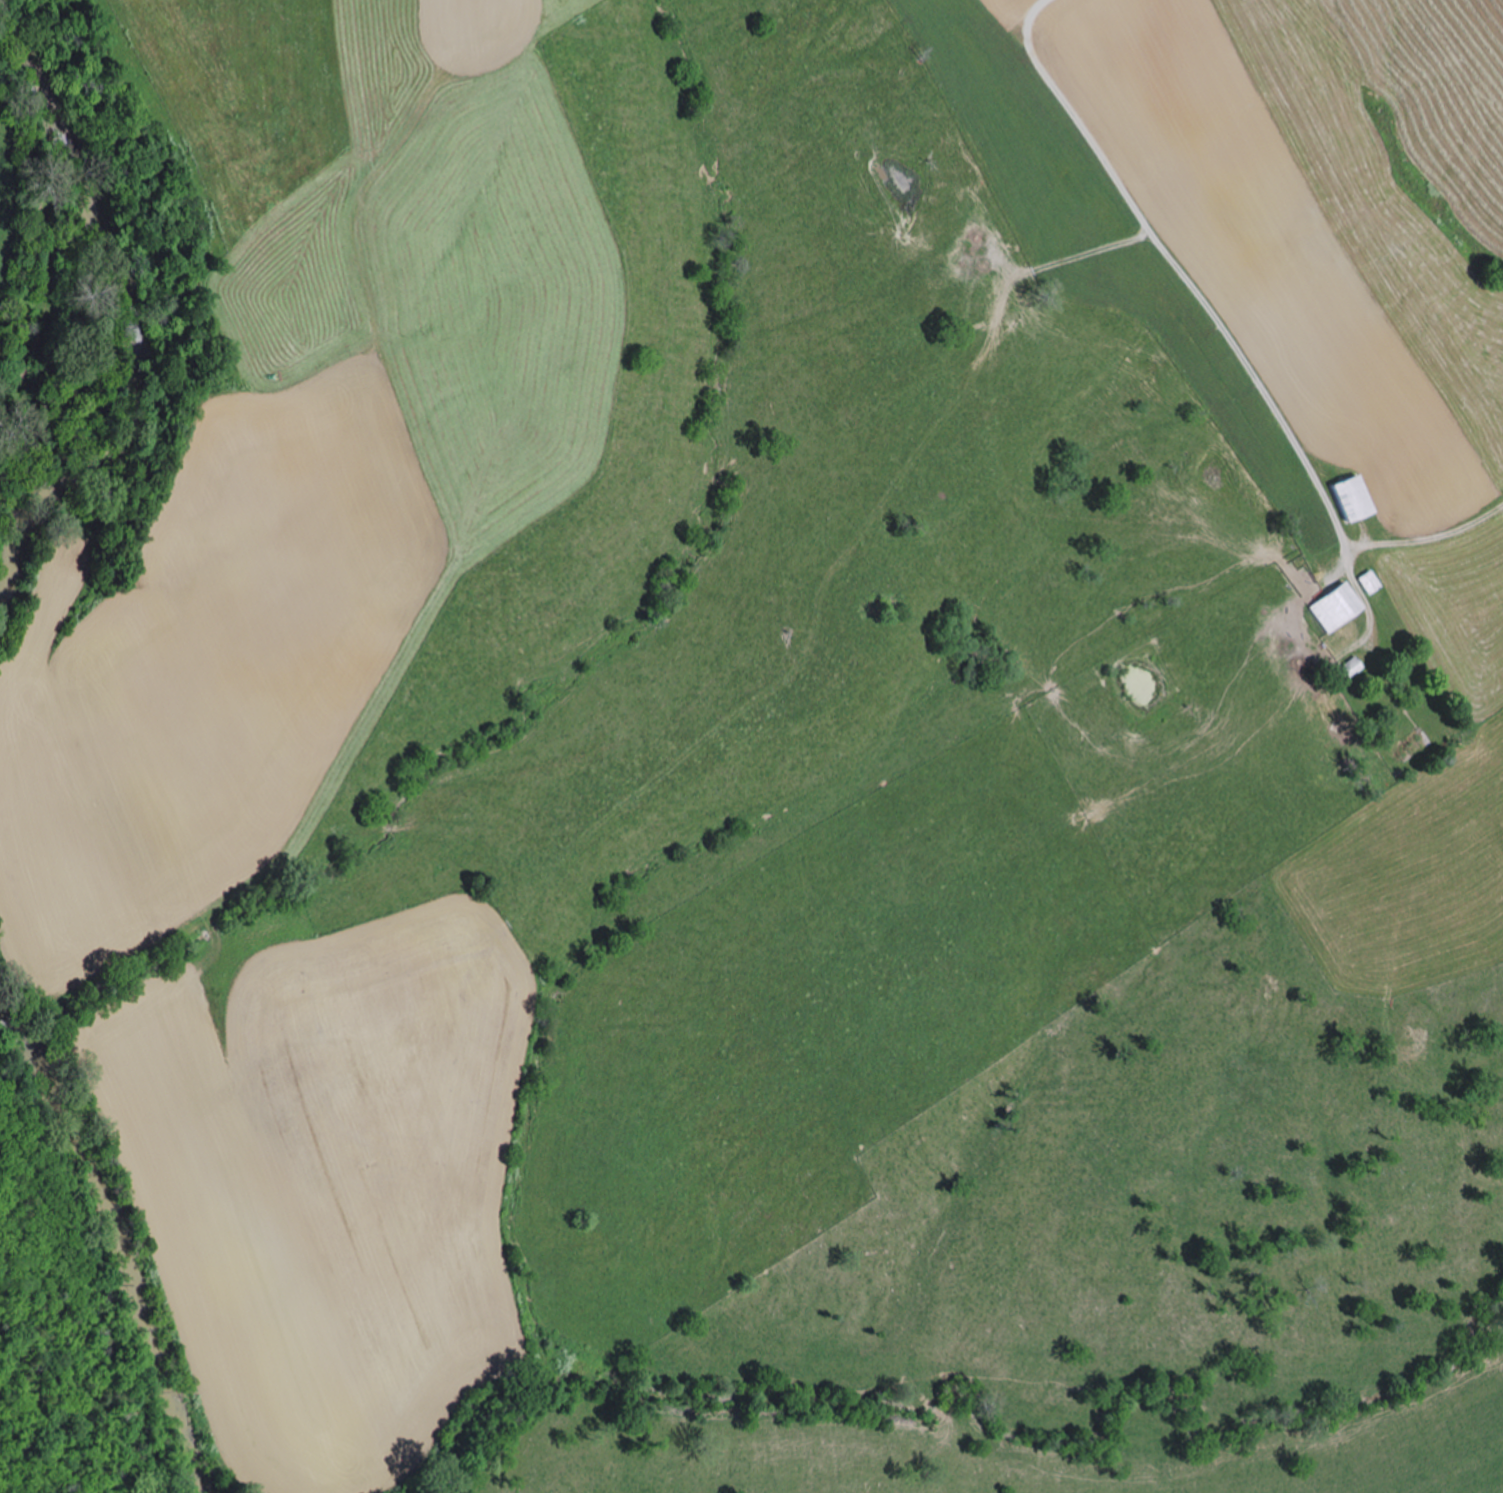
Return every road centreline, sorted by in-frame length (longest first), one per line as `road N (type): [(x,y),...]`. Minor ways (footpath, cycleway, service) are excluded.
road 1 (residential): [(1502,508),(1441,537),(1357,554),(1352,572),(1372,615),(1375,650)]

